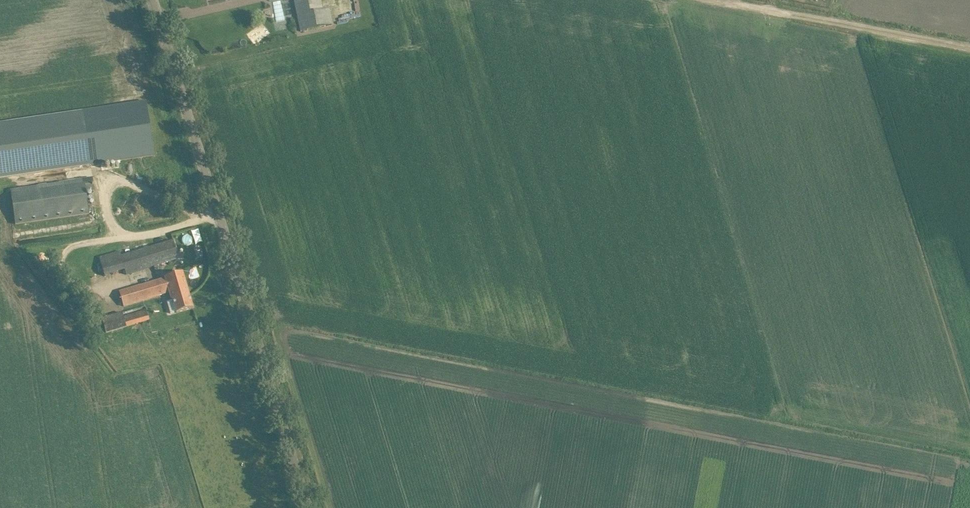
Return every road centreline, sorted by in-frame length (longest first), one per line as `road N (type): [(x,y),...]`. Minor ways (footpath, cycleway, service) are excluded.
road 1 (tertiary): [(309,507),(153,0)]
road 2 (track): [(969,48),(789,9)]

